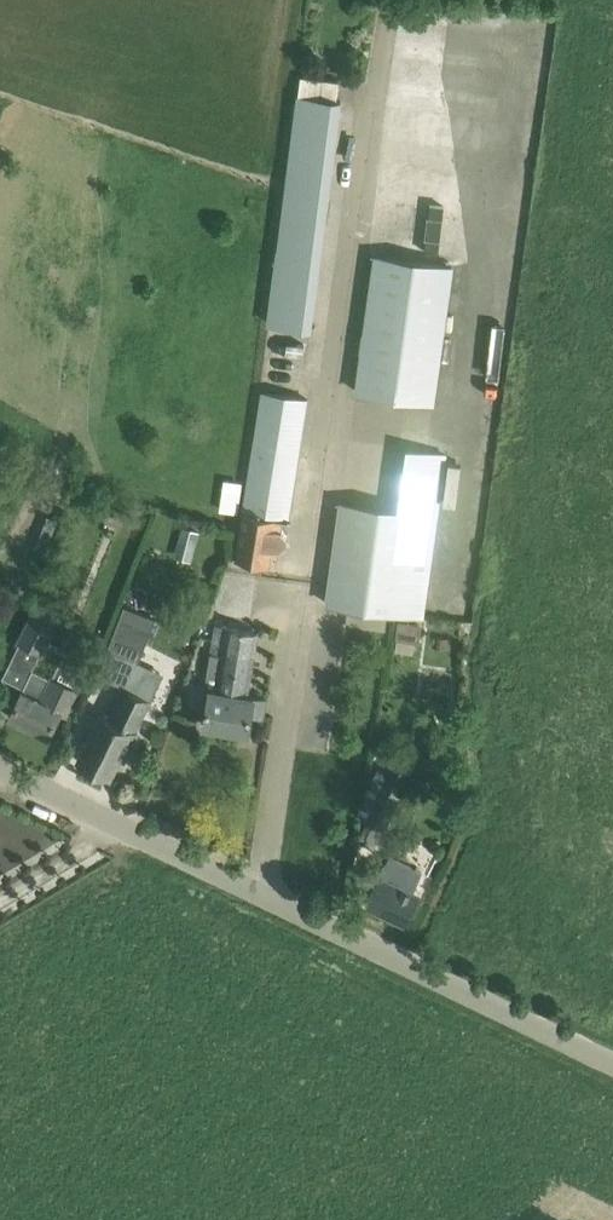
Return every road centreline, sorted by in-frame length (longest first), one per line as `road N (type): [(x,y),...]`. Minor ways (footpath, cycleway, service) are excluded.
road 1 (residential): [(266,895),(393,0)]
road 2 (unclassified): [(612,1062),(266,895)]
road 3 (unclassified): [(266,895),(0,770)]

